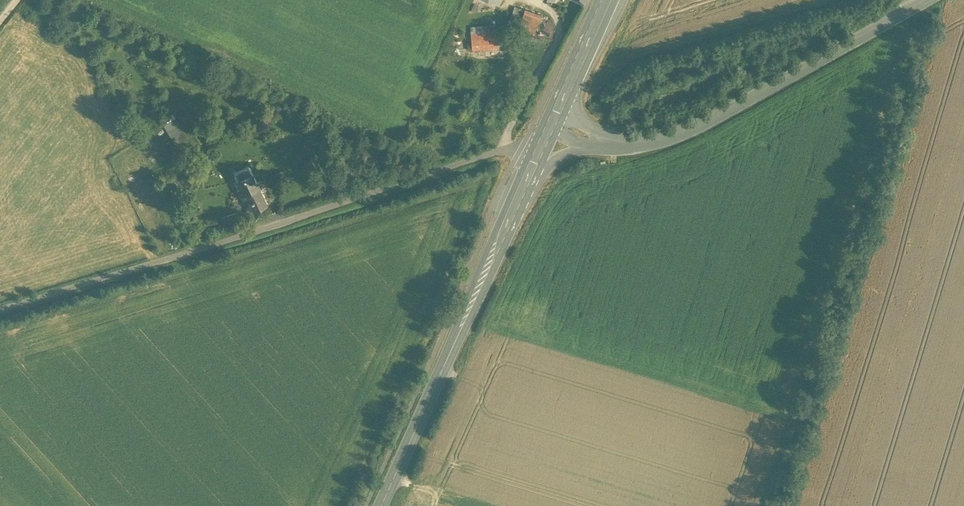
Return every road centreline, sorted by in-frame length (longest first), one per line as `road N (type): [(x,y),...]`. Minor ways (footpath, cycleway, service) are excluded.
road 1 (track): [(0,309),(546,135)]
road 2 (primary): [(381,505),(529,172)]
road 3 (unclassified): [(599,146),(680,133),(927,0)]
road 4 (primary): [(546,135),(606,0)]

